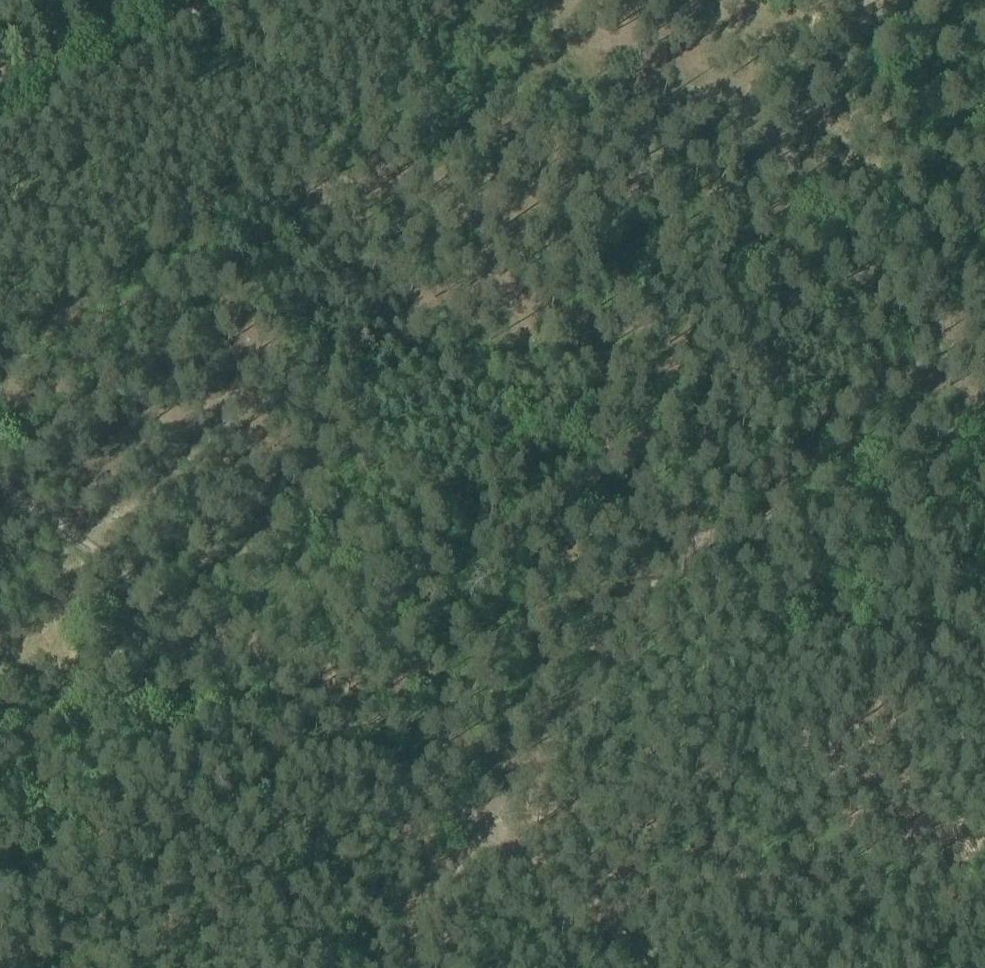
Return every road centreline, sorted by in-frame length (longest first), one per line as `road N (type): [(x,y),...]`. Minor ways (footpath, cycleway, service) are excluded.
road 1 (track): [(600,922),(721,888),(769,887),(984,916)]
road 2 (track): [(932,0),(678,68),(606,27),(587,0)]
road 3 (track): [(197,0),(0,124)]
road 4 (track): [(643,967),(590,913),(483,829)]
road 5 (track): [(404,967),(418,914),(483,829)]

